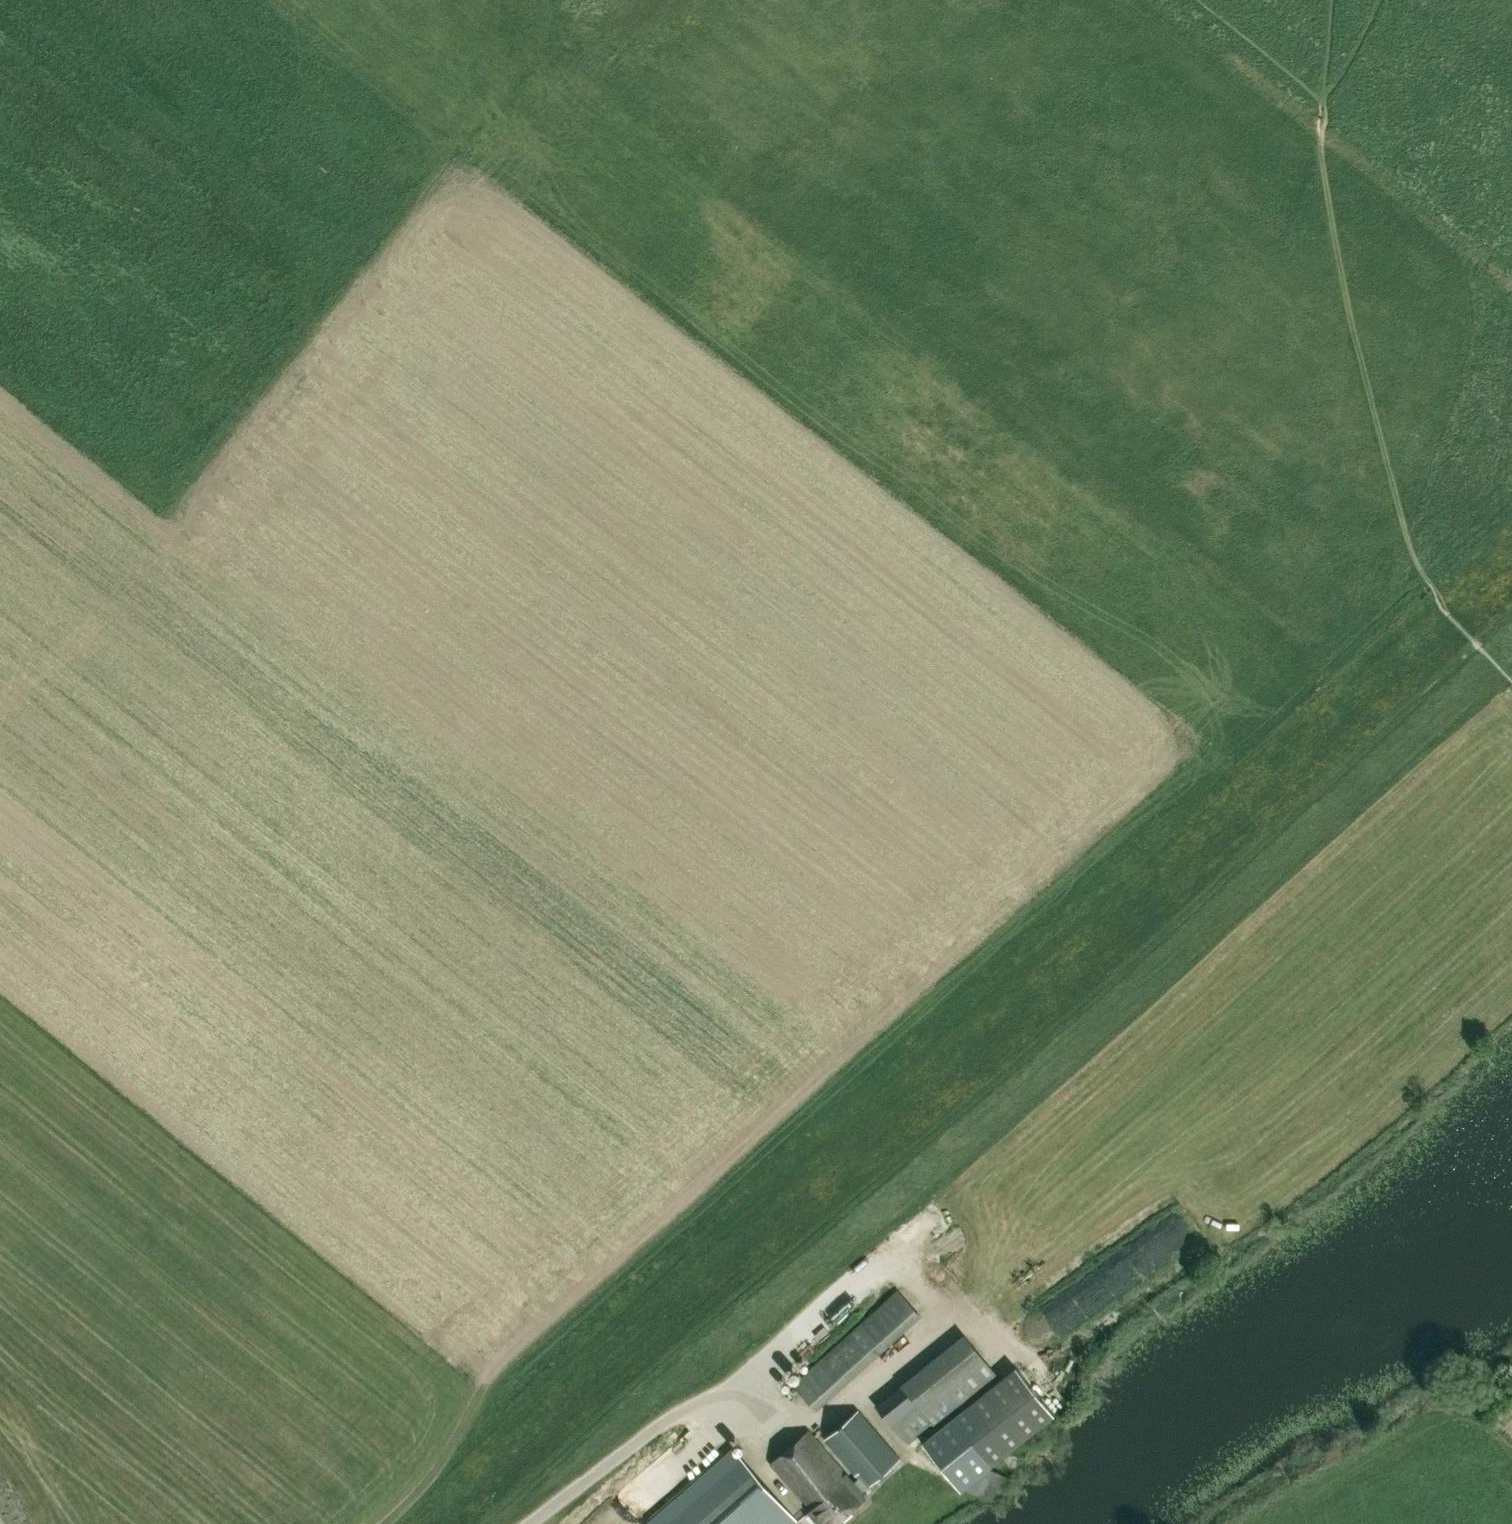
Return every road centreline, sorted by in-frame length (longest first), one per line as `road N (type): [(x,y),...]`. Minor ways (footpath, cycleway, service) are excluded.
road 1 (track): [(1511,286),(1156,0)]
road 2 (unclassified): [(525,1523),(654,1420),(682,1411)]

